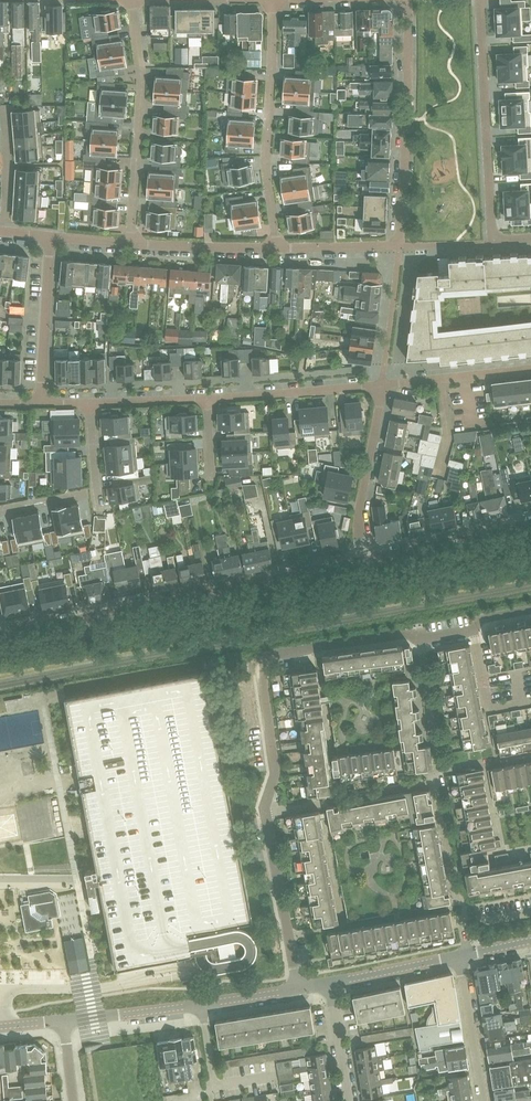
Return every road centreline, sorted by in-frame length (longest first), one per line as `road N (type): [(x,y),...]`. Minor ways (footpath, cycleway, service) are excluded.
road 1 (unclassified): [(364,562),(0,637)]
road 2 (residential): [(43,403),(383,386)]
road 3 (residential): [(276,248),(274,0)]
road 4 (residential): [(398,245),(405,0)]
road 5 (residential): [(133,0),(140,101),(131,244)]
road 6 (residential): [(494,238),(479,0)]
road 7 (tertiary): [(62,1020),(298,988)]
road 8 (residential): [(318,648),(261,663),(274,774),(264,813)]
road 9 (residential): [(364,562),(359,513),(383,386)]
road 10 (residential): [(469,954),(436,781)]
road 11 (unclassified): [(530,526),(364,562)]
road 12 (residential): [(52,237),(43,403)]
road 13 (residential): [(318,648),(332,751),(393,743)]
road 14 (residential): [(530,368),(383,386)]
road 15 (unclassified): [(485,1100),(460,955)]
road 16 (residential): [(276,248),(131,244)]
road 17 (tertiary): [(329,983),(460,955)]
road 18 (residential): [(439,769),(421,638)]
road 19 (residential): [(264,813),(288,936)]
road 20 (residential): [(344,926),(322,803)]
road 21 (residential): [(530,700),(489,708),(474,628)]
road 22 (residential): [(398,245),(276,248)]
road 23 (residential): [(3,232),(4,111)]
road 24 (residential): [(349,1100),(329,983)]

